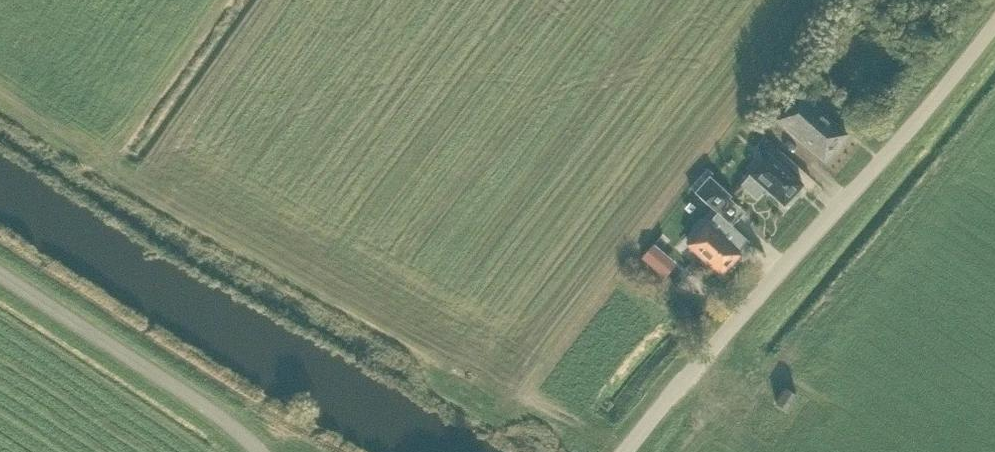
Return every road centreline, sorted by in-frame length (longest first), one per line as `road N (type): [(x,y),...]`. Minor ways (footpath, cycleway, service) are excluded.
road 1 (unclassified): [(624,451),(994,30)]
road 2 (unclassified): [(258,451),(207,409),(0,276)]
road 3 (track): [(114,154),(225,0)]

